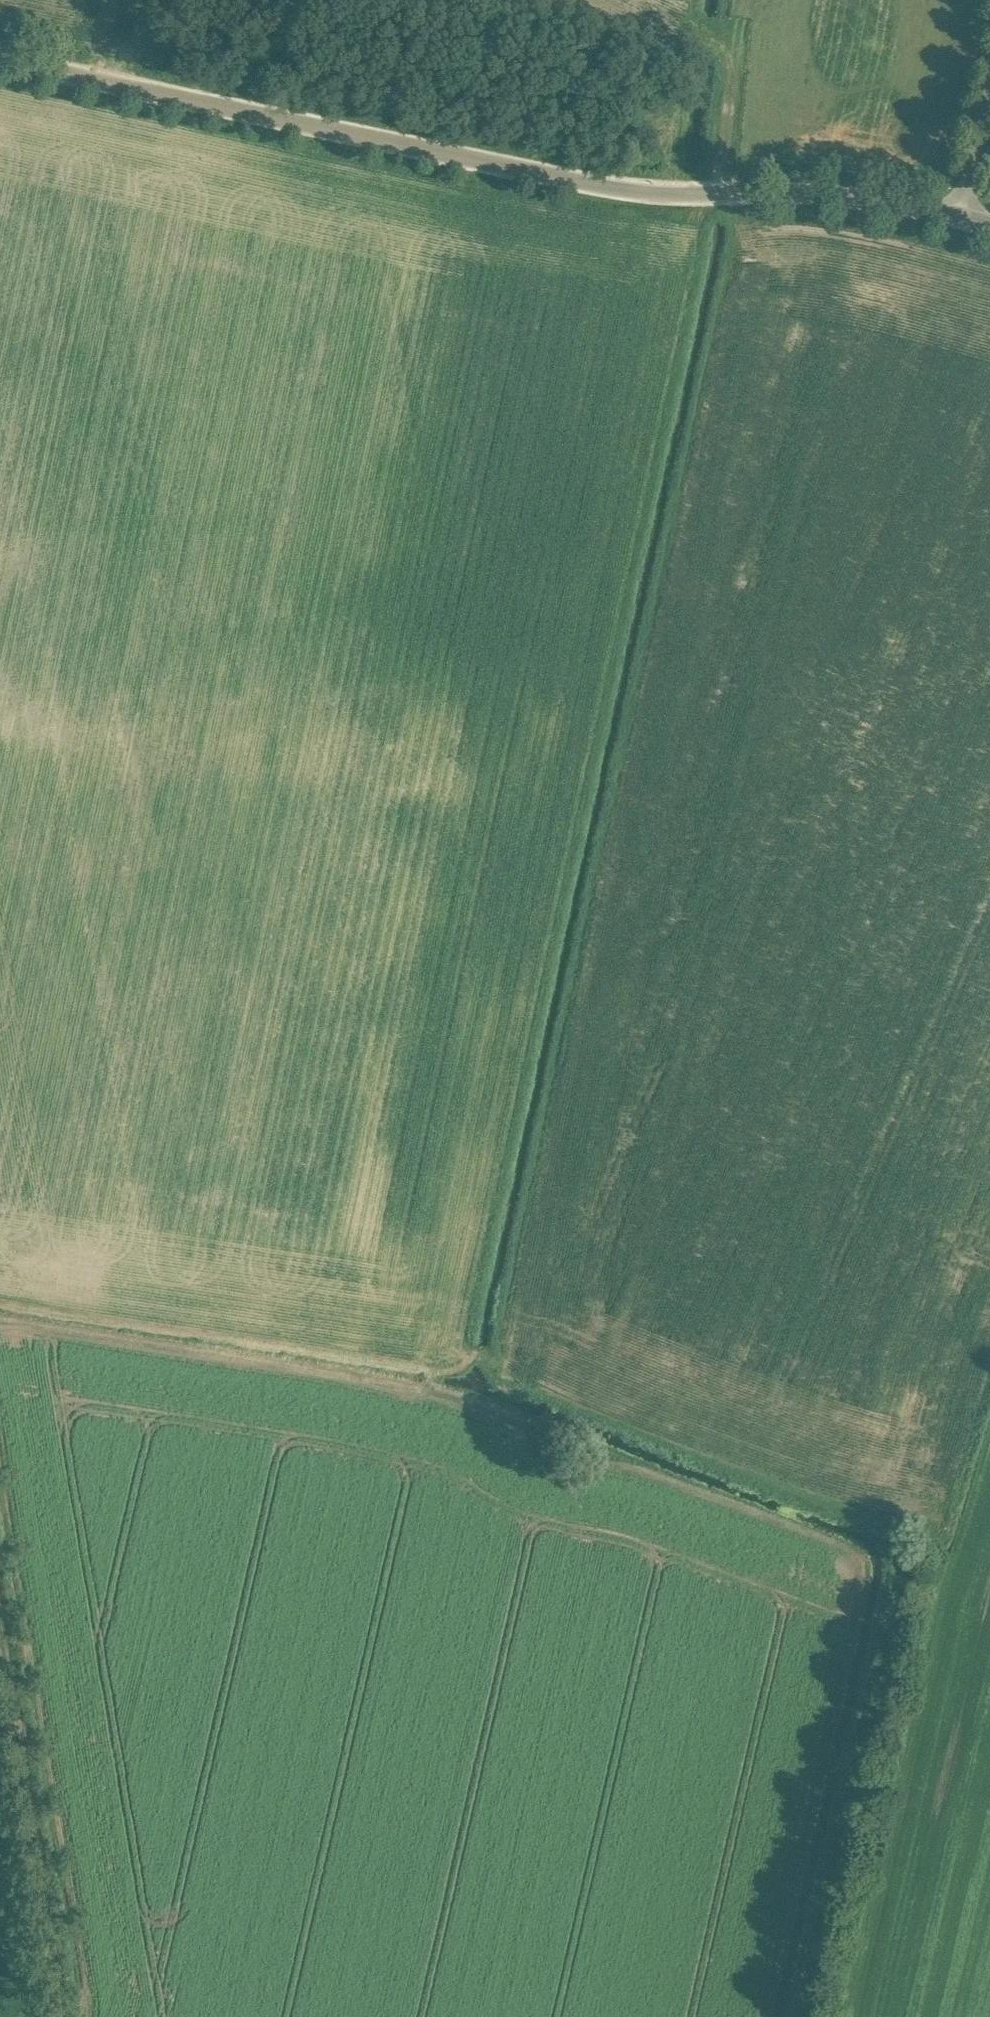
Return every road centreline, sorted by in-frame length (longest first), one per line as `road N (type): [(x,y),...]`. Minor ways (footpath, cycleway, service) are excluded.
road 1 (unclassified): [(957,216),(827,198),(610,193),(0,58)]
road 2 (unclassified): [(957,216),(989,74)]

